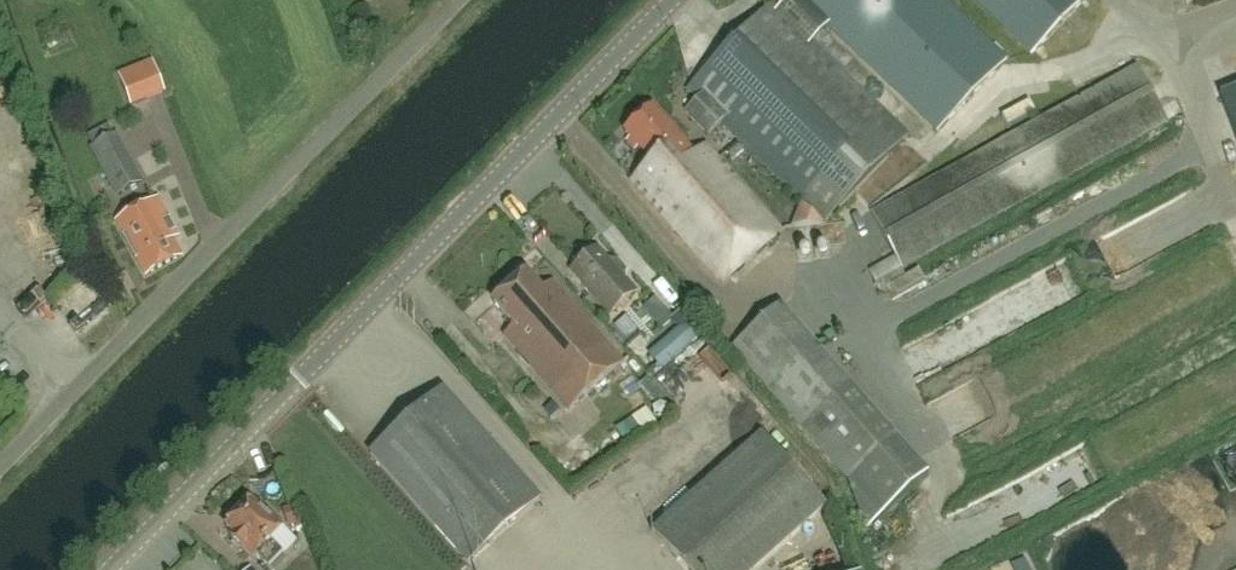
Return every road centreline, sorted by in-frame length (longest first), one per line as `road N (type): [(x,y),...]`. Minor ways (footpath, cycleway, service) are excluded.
road 1 (tertiary): [(109,569),(670,0)]
road 2 (unclassified): [(0,469),(462,0)]

